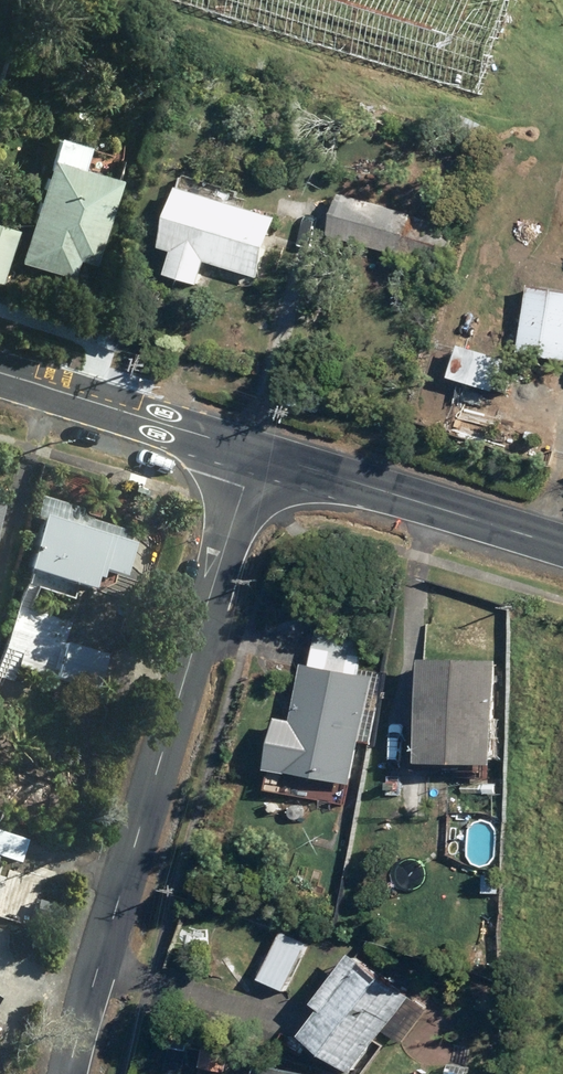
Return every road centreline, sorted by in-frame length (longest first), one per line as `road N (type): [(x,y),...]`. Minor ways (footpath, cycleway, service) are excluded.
road 1 (unclassified): [(70,1073),(255,453)]
road 2 (unclassified): [(255,453),(562,548)]
road 3 (unclassified): [(0,373),(255,453)]

